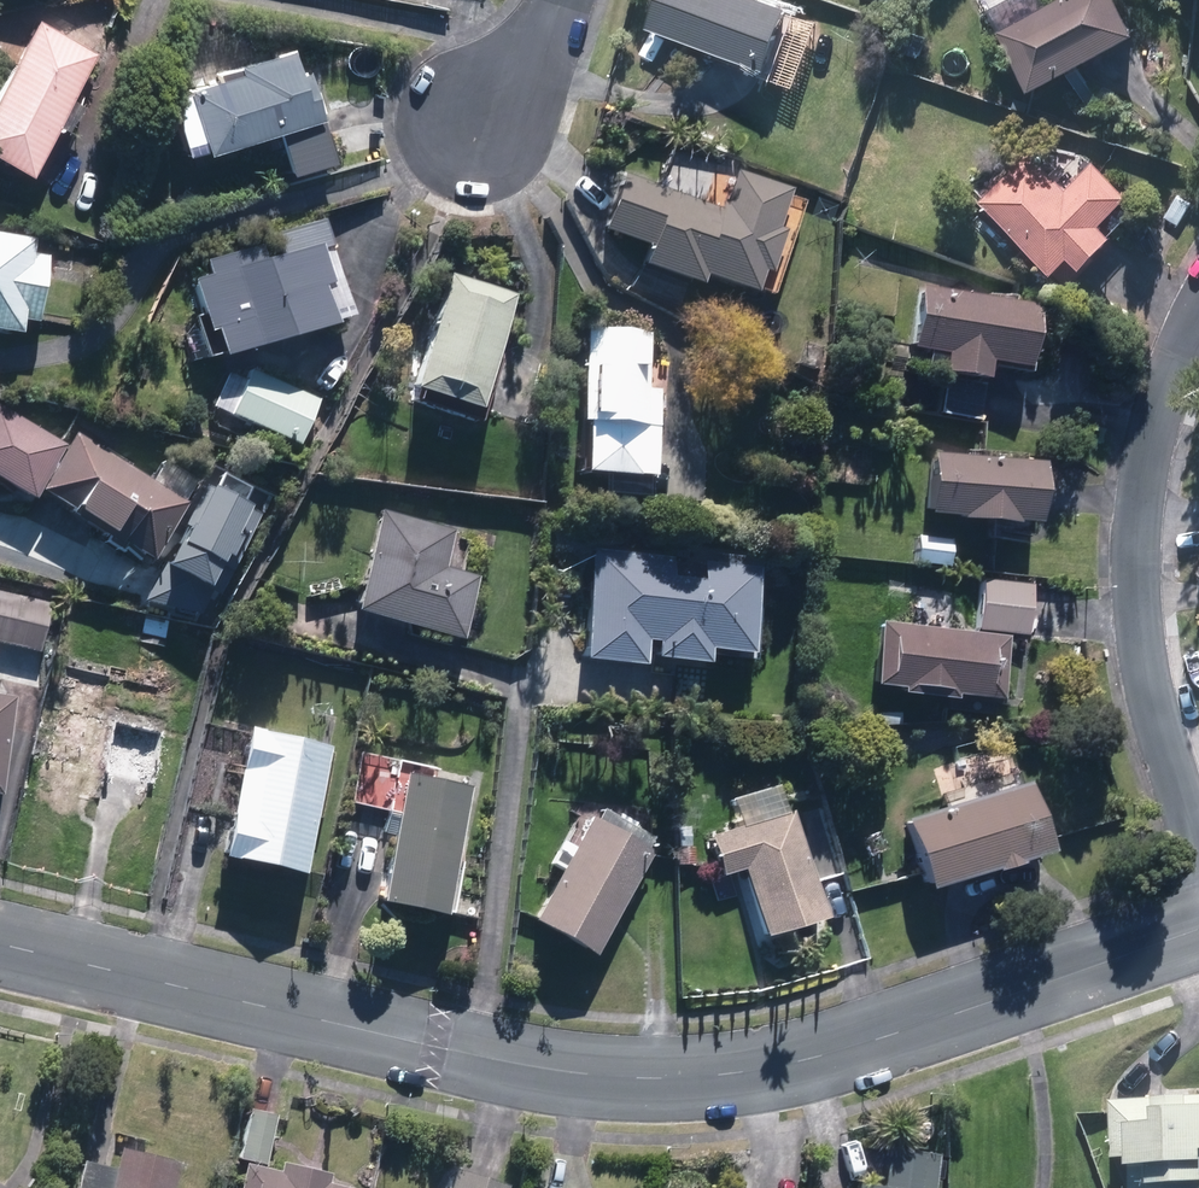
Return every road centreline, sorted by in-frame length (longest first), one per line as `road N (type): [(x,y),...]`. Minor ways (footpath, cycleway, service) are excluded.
road 1 (tertiary): [(0,945),(436,1048),(563,1073),(668,1079),(812,1058),(1198,932)]
road 2 (residential): [(1198,852),(1159,729),(1139,636),(1134,545),(1159,406),(1198,316)]
road 3 (residential): [(559,0),(486,123)]

